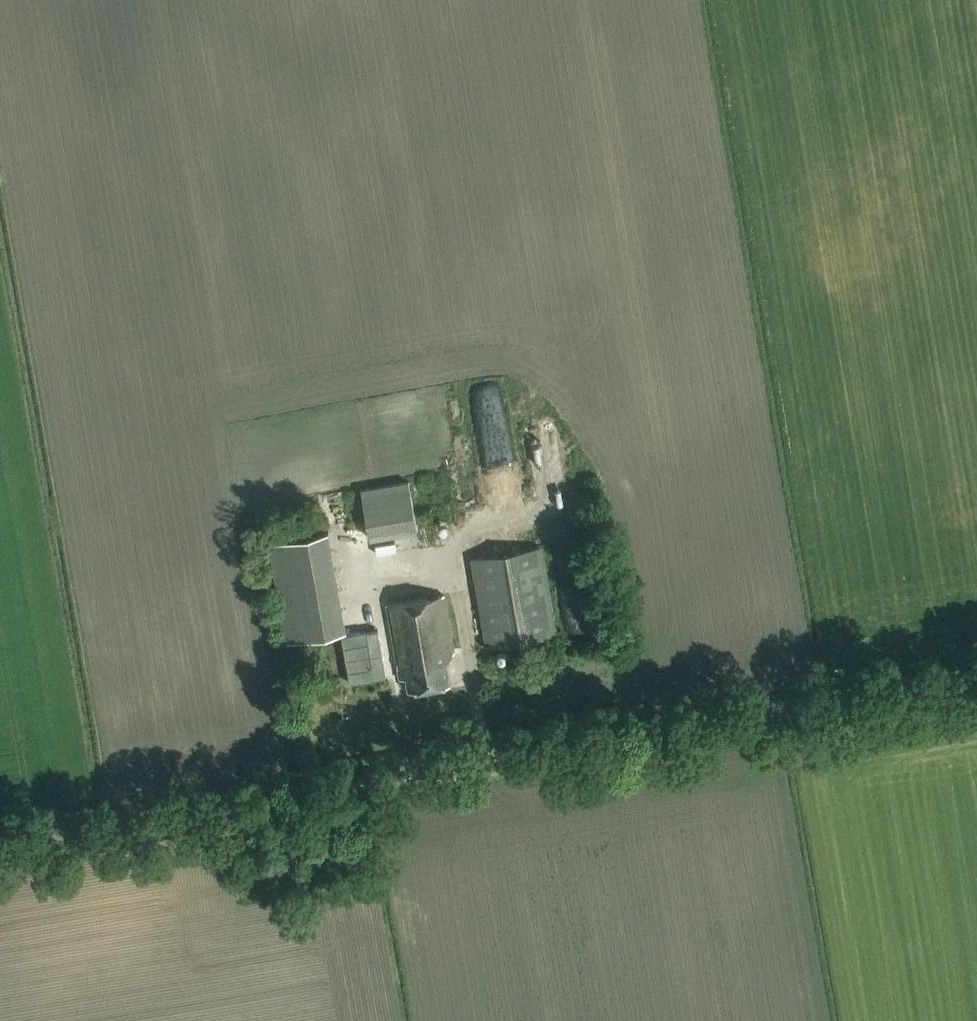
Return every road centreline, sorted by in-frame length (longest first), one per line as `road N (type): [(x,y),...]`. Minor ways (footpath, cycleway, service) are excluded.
road 1 (tertiary): [(976,677),(0,848)]

